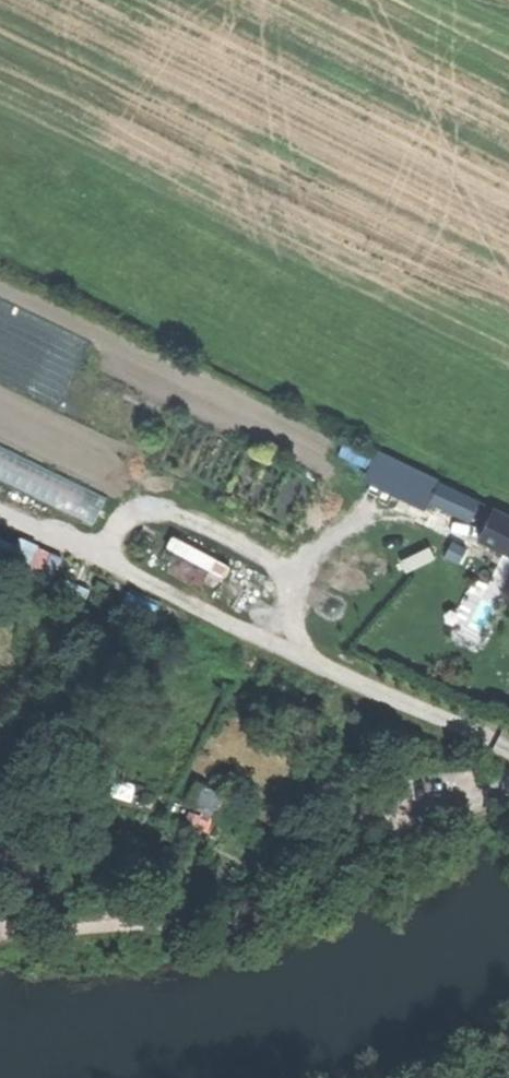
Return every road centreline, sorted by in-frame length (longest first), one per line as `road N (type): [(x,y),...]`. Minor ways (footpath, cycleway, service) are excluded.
road 1 (track): [(508,786),(120,939),(0,940)]

